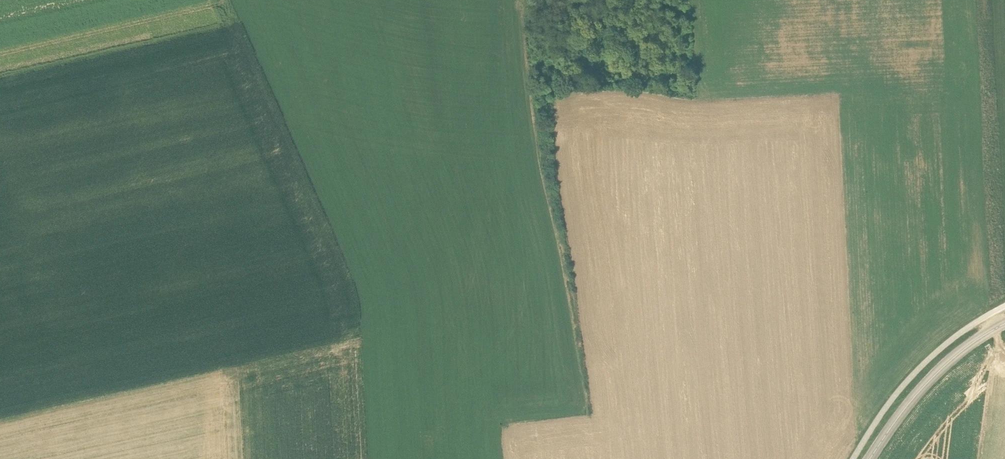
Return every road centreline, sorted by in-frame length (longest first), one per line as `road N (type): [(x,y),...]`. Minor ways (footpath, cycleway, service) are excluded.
road 1 (tertiary): [(870,458),(920,389),(1004,322)]

